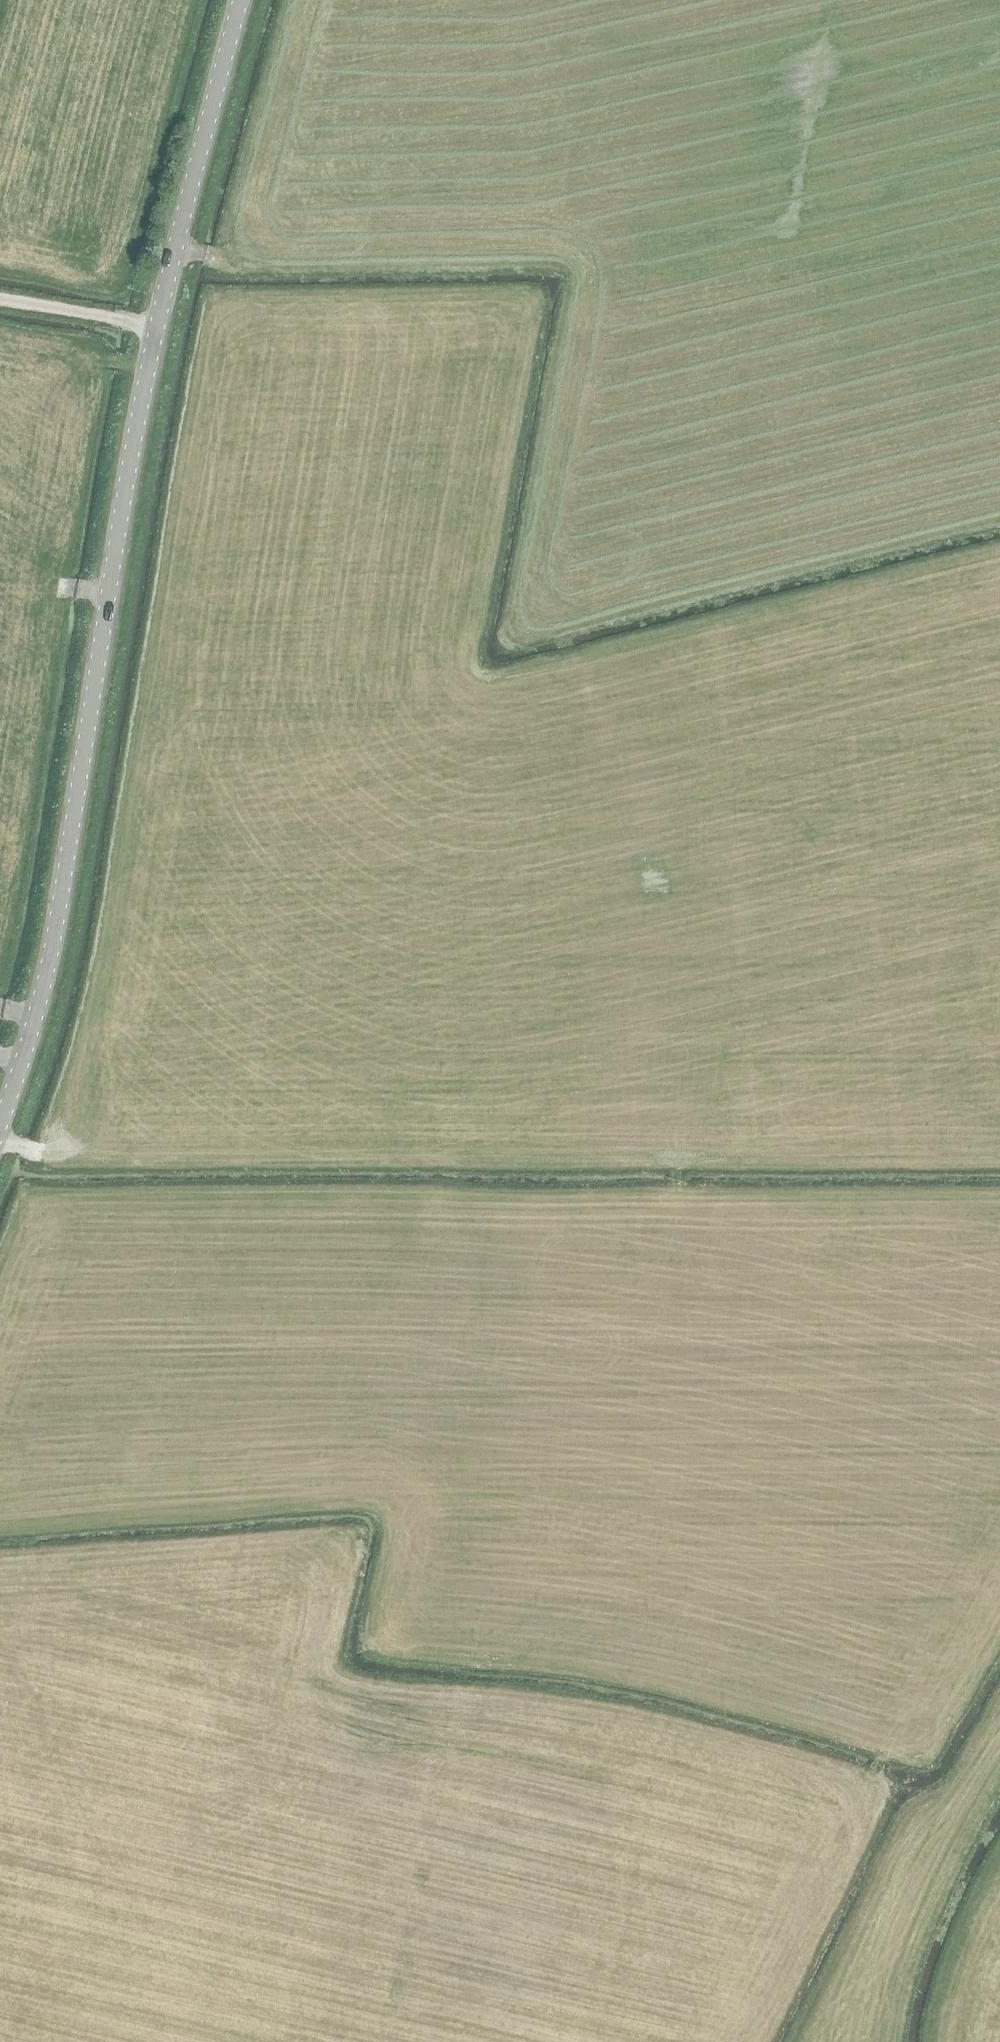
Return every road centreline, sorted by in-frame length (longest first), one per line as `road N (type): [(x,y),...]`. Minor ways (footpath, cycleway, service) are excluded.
road 1 (tertiary): [(0,1105),(45,972),(148,352),(236,0)]

